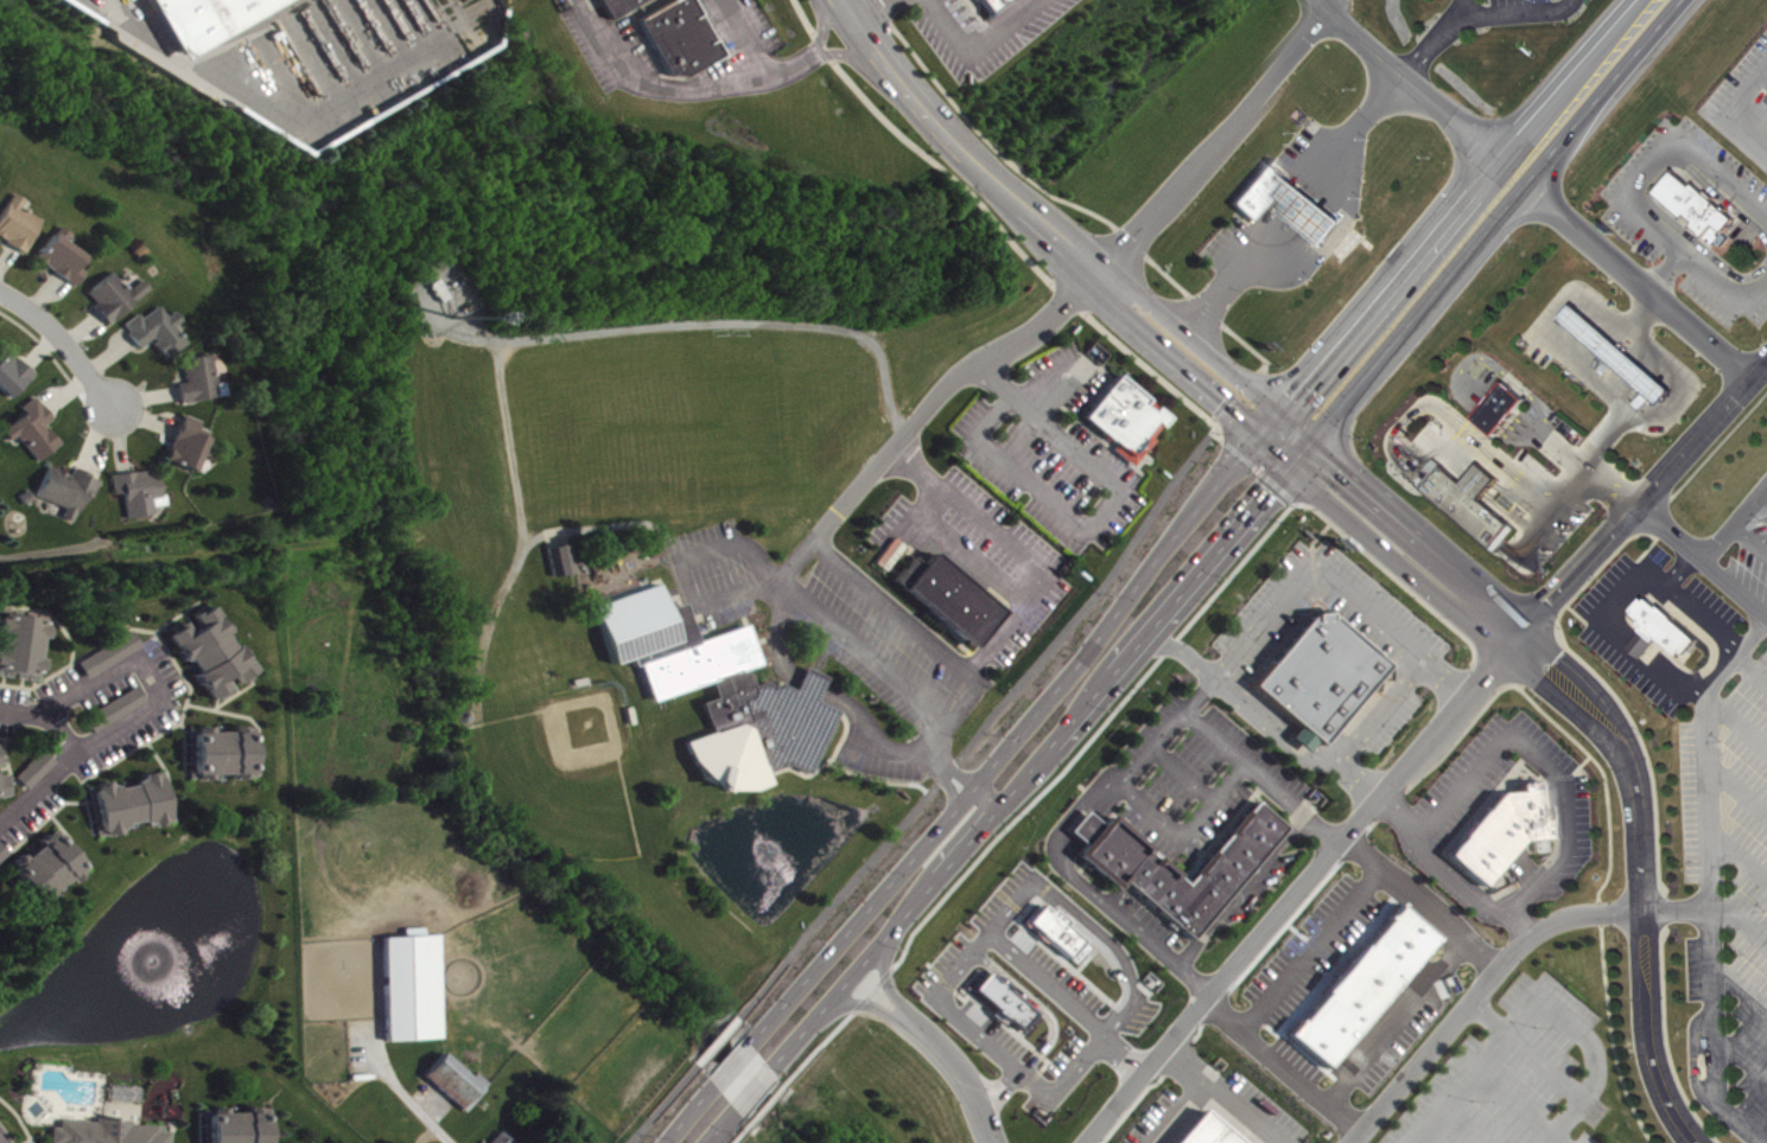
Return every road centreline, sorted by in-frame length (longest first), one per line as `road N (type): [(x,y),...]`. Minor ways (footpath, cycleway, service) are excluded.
road 1 (tertiary): [(1700,1142),(1676,1117),(1654,1072),(1638,807),(1627,758),(1600,717),(1186,343),(968,161),(844,0)]
road 2 (primary): [(1501,162),(1214,485),(869,907)]
road 3 (primary): [(895,925),(1526,181)]
road 4 (primary): [(1526,181),(1682,0)]
road 5 (residential): [(154,679),(163,700),(78,753),(0,821)]
road 6 (primary): [(1640,0),(1501,162)]
road 7 (residential): [(0,708),(52,709),(140,653),(154,679)]
road 8 (residential): [(112,404),(46,321),(0,291)]
road 9 (primary): [(869,907),(784,1003)]
road 10 (primary): [(814,1016),(895,925)]

